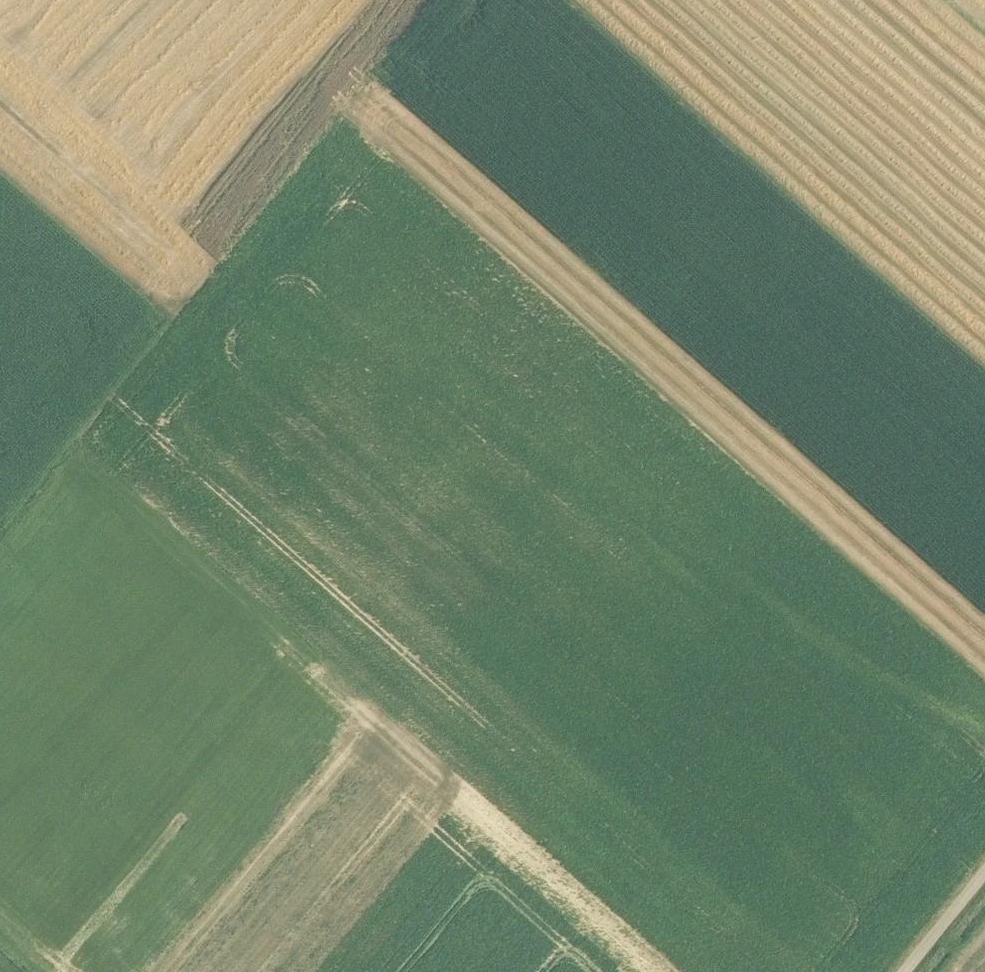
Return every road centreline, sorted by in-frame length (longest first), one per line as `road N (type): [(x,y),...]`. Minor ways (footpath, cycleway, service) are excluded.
road 1 (unclassified): [(906,971),(984,876)]

